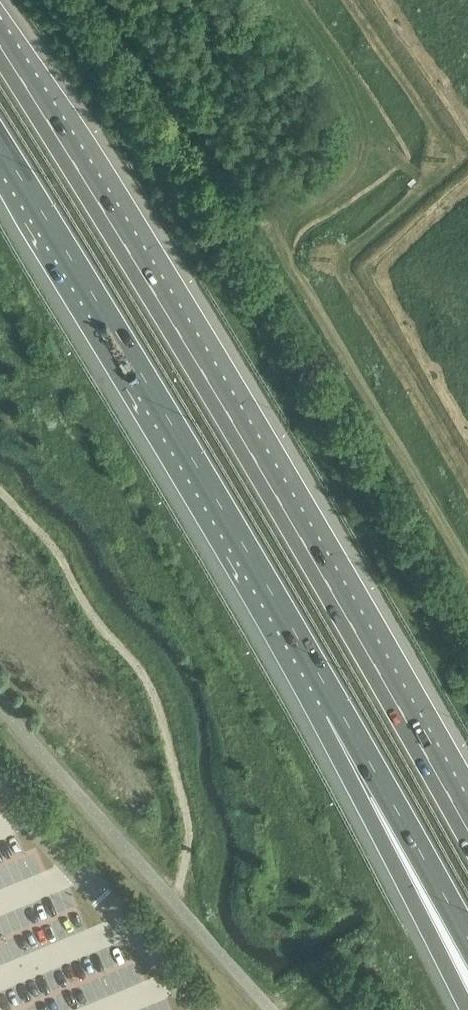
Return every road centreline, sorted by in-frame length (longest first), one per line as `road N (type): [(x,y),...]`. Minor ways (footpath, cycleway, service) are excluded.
road 1 (motorway): [(467,831),(112,213),(0,42)]
road 2 (motorway): [(0,148),(339,711)]
road 3 (motorway): [(339,711),(380,841),(466,1009)]
road 4 (motorway): [(339,711),(467,938)]

